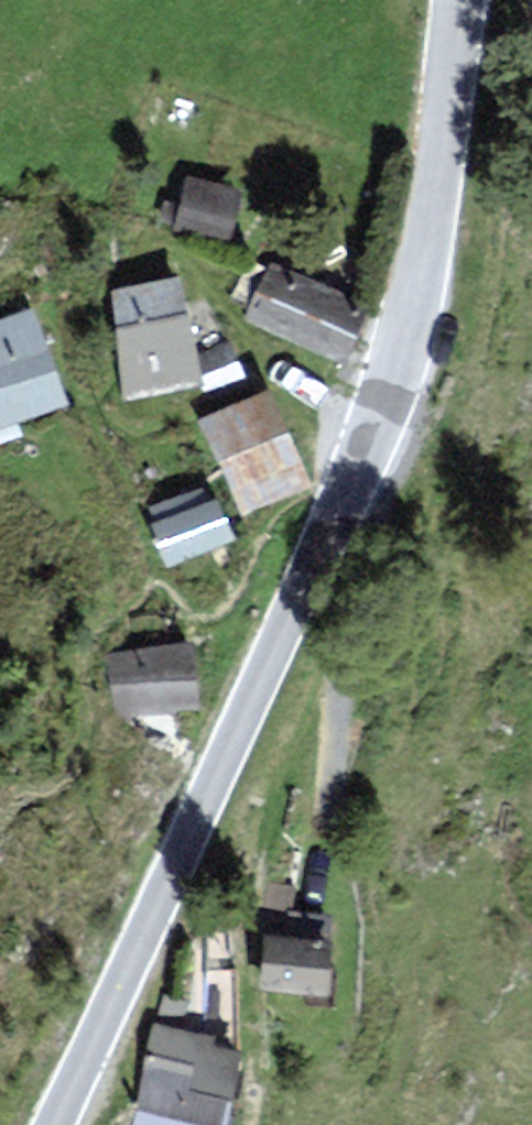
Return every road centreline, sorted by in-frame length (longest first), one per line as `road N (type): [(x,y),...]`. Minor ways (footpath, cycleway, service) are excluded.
road 1 (unclassified): [(58,1124),(180,900),(387,396),(474,46),(477,0)]

